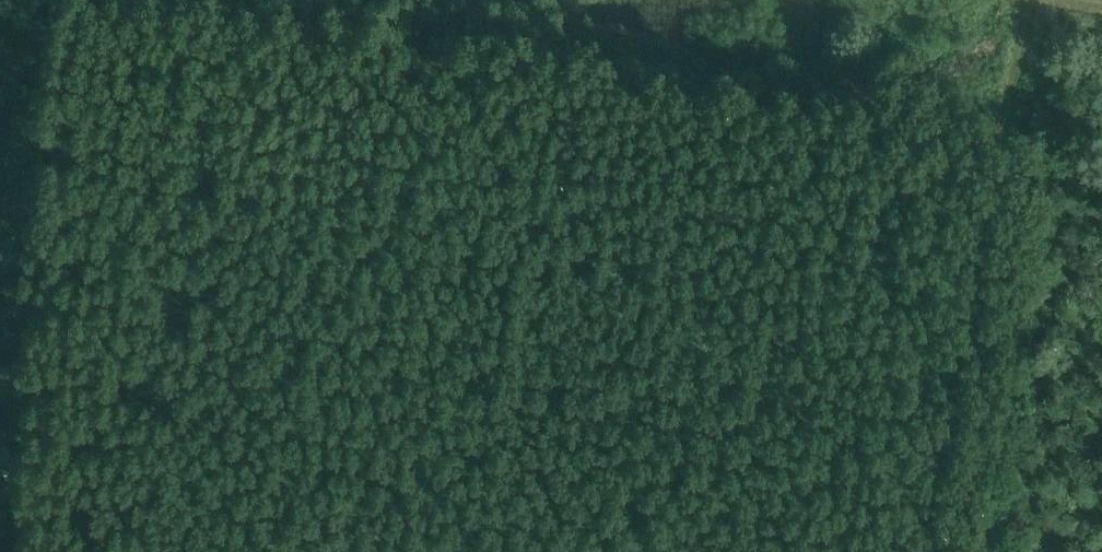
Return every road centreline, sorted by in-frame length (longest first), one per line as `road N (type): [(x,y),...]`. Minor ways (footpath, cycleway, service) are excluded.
road 1 (track): [(909,551),(1030,3)]

